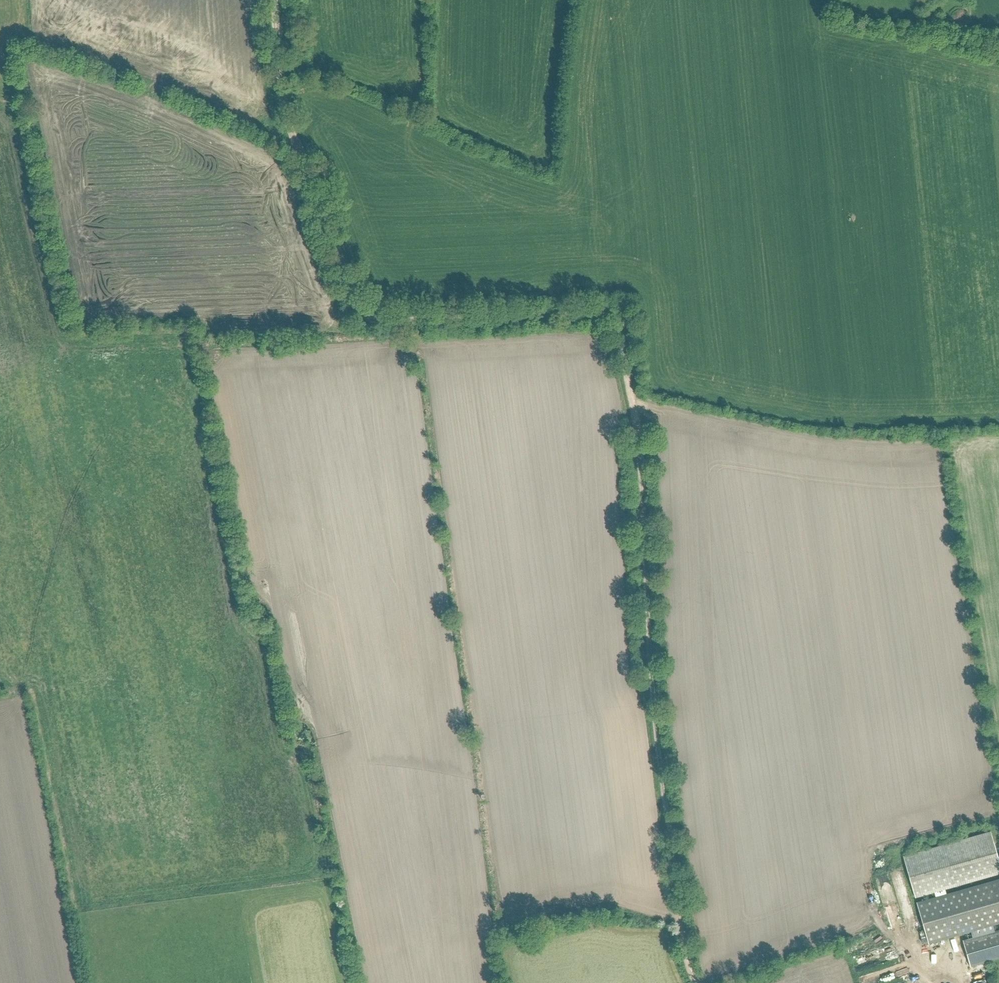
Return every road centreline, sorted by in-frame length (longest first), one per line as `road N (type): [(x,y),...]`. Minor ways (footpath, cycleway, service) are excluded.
road 1 (track): [(696,982),(684,948),(658,754),(638,438),(617,328),(592,313),(388,322),(365,315),(285,112),(274,0)]

